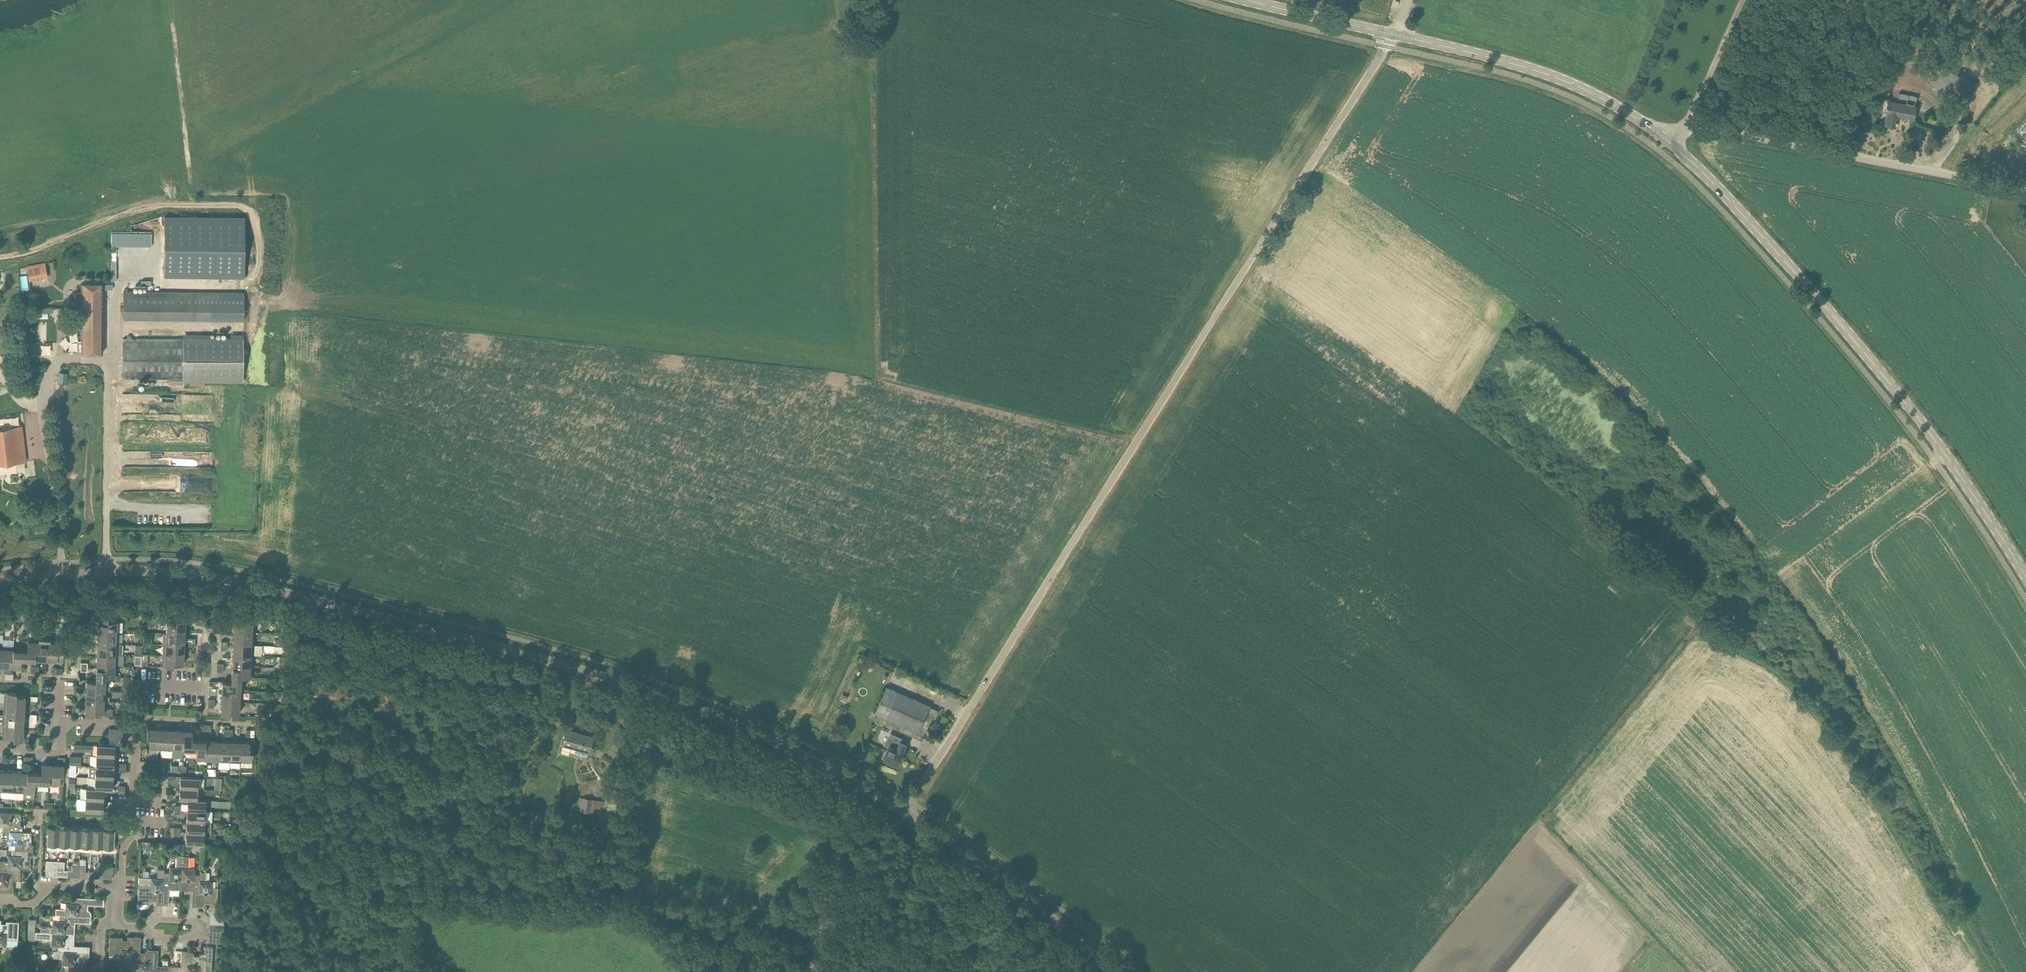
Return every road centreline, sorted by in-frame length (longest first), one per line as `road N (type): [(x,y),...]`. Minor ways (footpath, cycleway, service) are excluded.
road 1 (unclassified): [(903,812),(770,739),(669,697),(379,615),(160,572),(0,581)]
road 2 (unclassified): [(1382,46),(909,801)]
road 3 (tertiary): [(2025,569),(1903,393),(1674,138)]
road 4 (track): [(242,284),(260,267),(261,245),(254,215),(233,203),(158,205),(0,258)]
road 5 (tertiary): [(1674,138),(1544,69),(1389,28)]
road 6 (unclassified): [(1948,174),(1705,123),(1688,121),(1674,138)]
road 7 (unclassified): [(1120,971),(903,812)]
road 8 (residential): [(0,749),(20,744),(26,752),(61,754),(63,720),(136,724)]
road 9 (residential): [(118,890),(122,847),(133,834),(136,724)]
road 10 (track): [(821,923),(862,773)]
road 11 (residential): [(0,903),(31,904),(42,887),(118,890)]
road 12 (tertiary): [(1389,28),(1267,0)]

